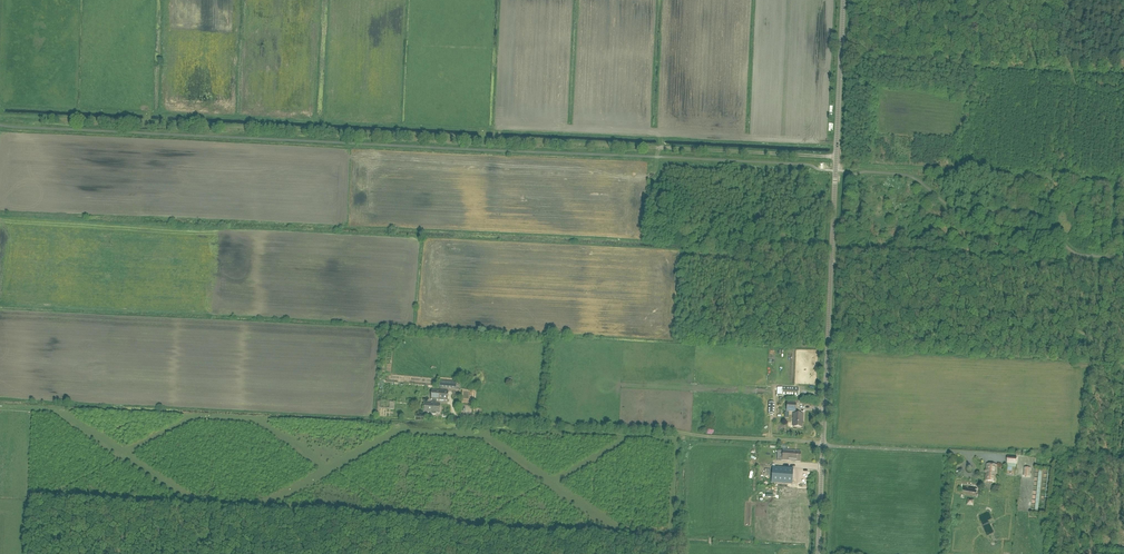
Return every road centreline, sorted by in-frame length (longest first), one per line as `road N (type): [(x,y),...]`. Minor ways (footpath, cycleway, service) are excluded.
road 1 (track): [(836,157),(0,117)]
road 2 (unclassified): [(817,553),(843,0)]
road 3 (track): [(823,443),(461,423)]
road 4 (track): [(1123,178),(836,166)]
road 5 (track): [(692,254),(831,261)]

